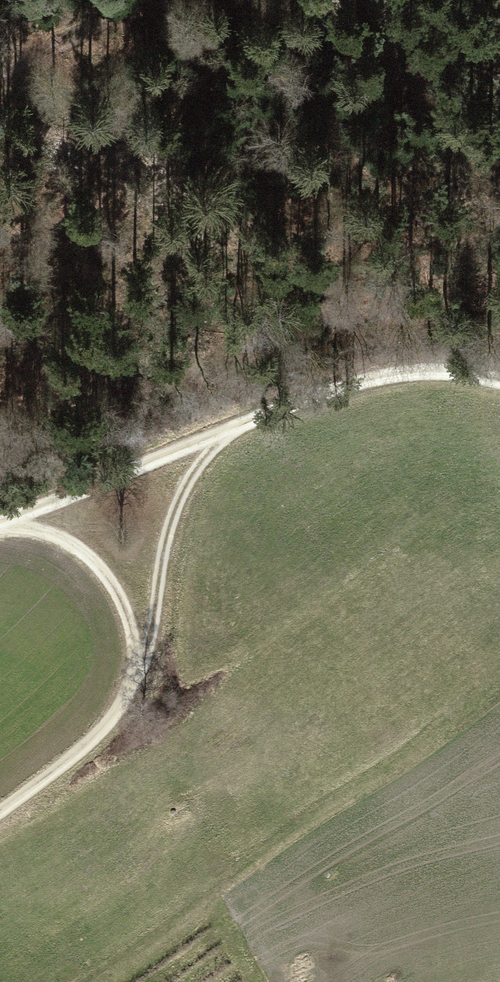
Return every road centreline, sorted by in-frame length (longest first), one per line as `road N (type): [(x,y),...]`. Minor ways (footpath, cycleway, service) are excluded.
road 1 (track): [(499,378),(476,371),(394,374),(0,523)]
road 2 (track): [(15,518),(117,584),(155,666),(83,755),(0,814)]
road 3 (track): [(215,441),(166,538),(155,666)]
road 4 (track): [(144,0),(0,76)]

